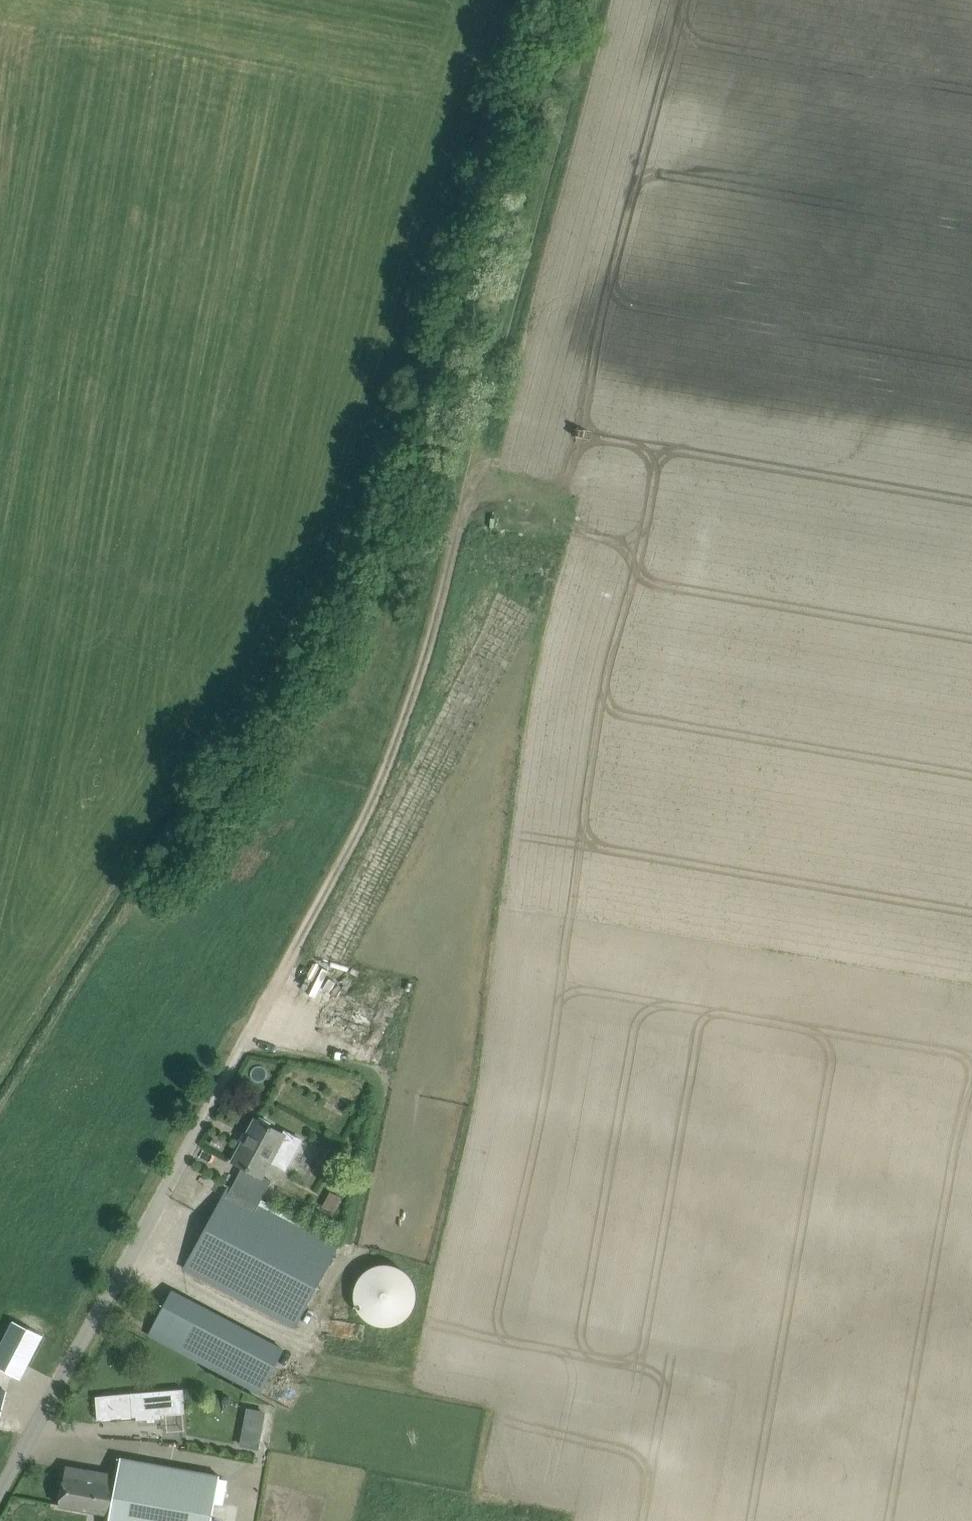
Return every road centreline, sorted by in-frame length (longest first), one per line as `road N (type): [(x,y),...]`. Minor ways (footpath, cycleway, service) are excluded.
road 1 (unclassified): [(0,1489),(251,1030)]

